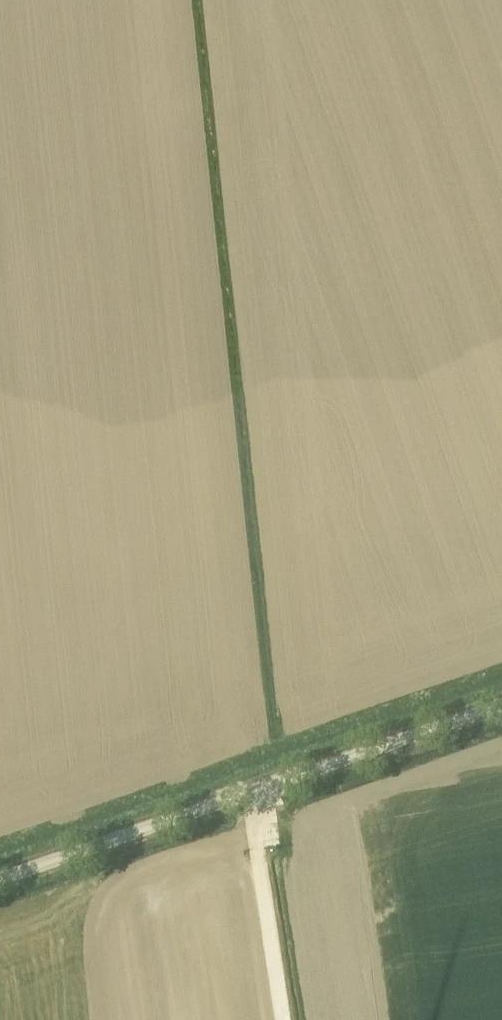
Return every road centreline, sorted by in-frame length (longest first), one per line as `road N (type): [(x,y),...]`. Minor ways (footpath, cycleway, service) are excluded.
road 1 (unclassified): [(0,880),(501,706)]

